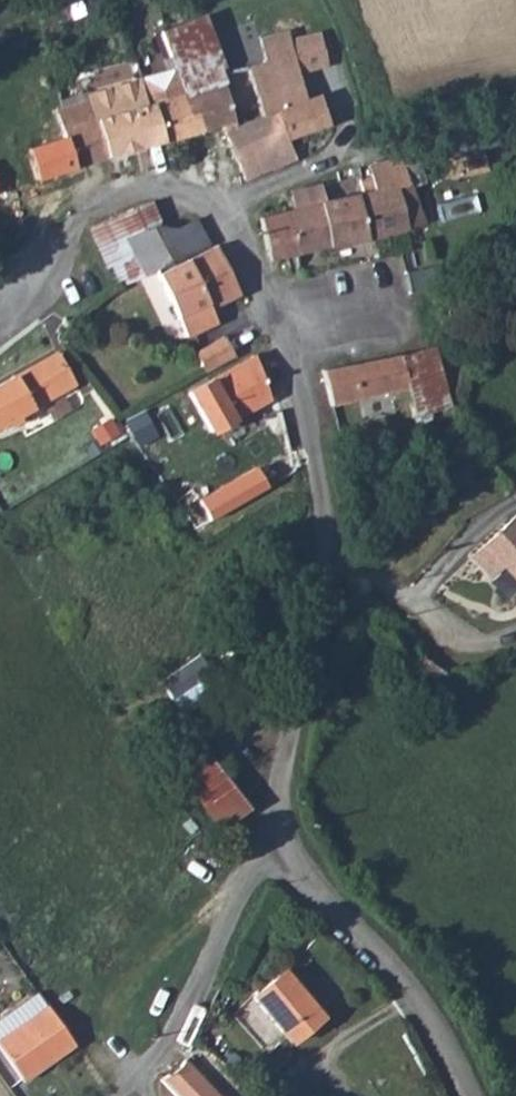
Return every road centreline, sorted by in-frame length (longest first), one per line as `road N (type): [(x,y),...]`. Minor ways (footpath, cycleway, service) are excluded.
road 1 (unclassified): [(265,831),(328,550),(295,378),(246,256),(213,205),(172,179),(98,197),(0,302)]
road 2 (unclassified): [(265,831),(423,1002),(472,1095)]
road 3 (unclassified): [(110,1095),(170,1043),(265,831)]

